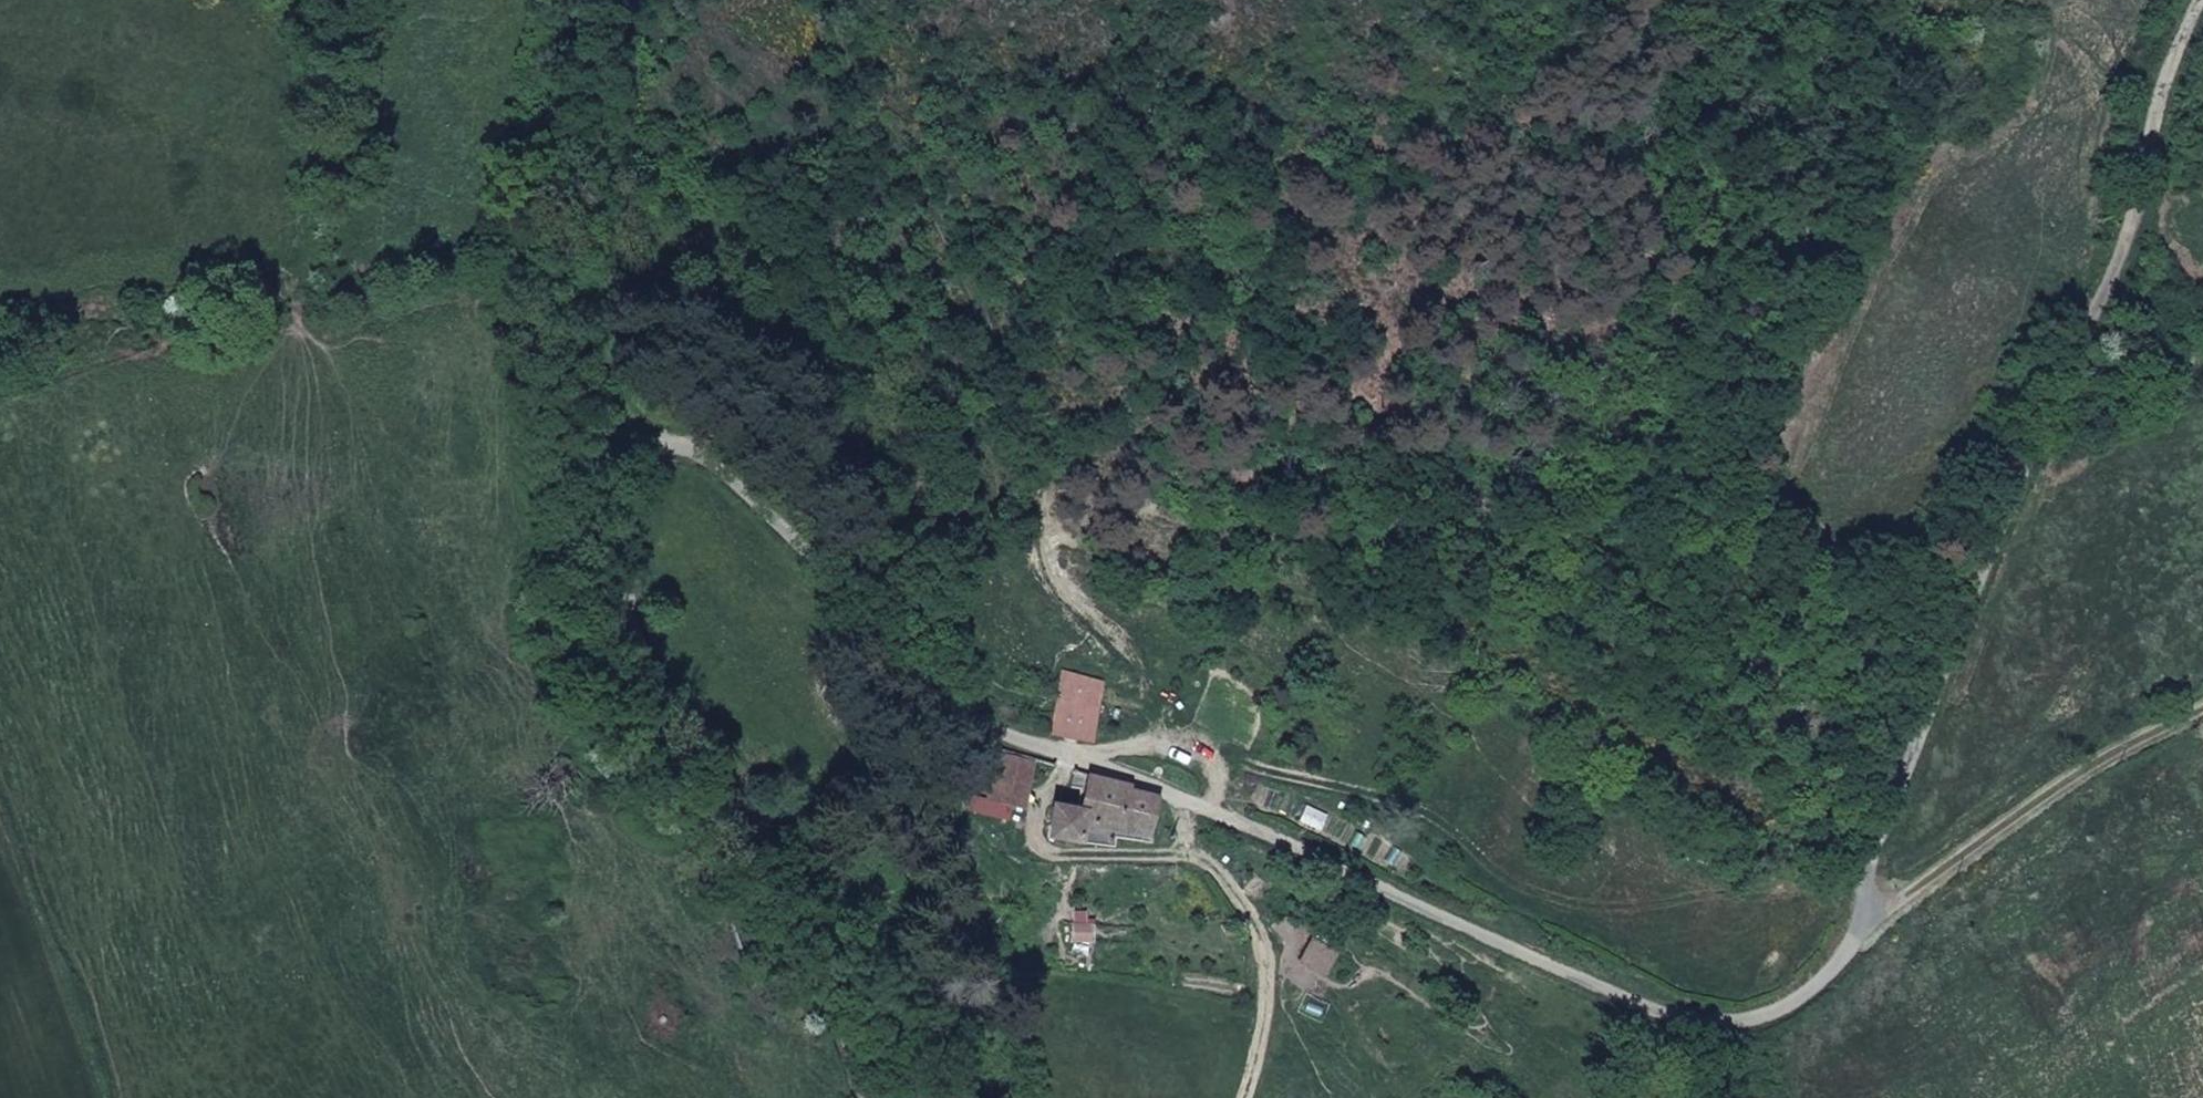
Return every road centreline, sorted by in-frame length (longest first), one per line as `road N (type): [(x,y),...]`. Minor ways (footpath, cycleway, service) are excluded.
road 1 (unclassified): [(866,1097),(839,1000),(752,802),(637,623),(626,540),(632,495),(659,455),(693,454),(715,468),(922,683),(986,728),(1273,835),(1657,1011),(1723,1025),(1779,1015),(1835,968),(1870,912)]
road 2 (residential): [(1870,912),(1886,807),(1988,548),(2118,261),(2163,87),(2199,0)]
road 3 (track): [(1870,912),(1890,910),(2041,800),(2202,707)]

